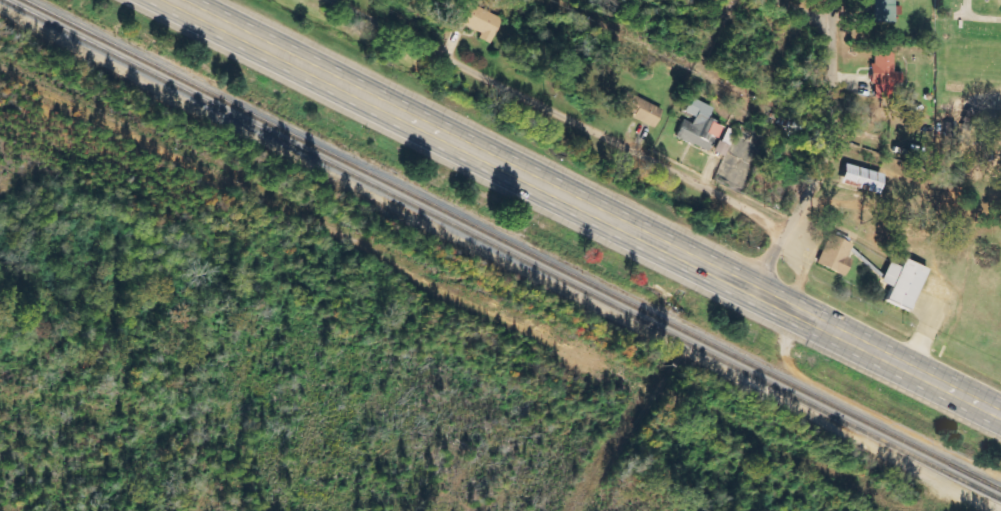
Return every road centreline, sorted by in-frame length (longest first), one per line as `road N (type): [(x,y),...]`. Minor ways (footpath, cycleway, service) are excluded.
road 1 (primary): [(1000,413),(347,87)]
road 2 (residential): [(781,228),(341,5)]
road 3 (residential): [(781,228),(835,126),(843,0)]
road 4 (primary): [(347,87),(173,0)]

